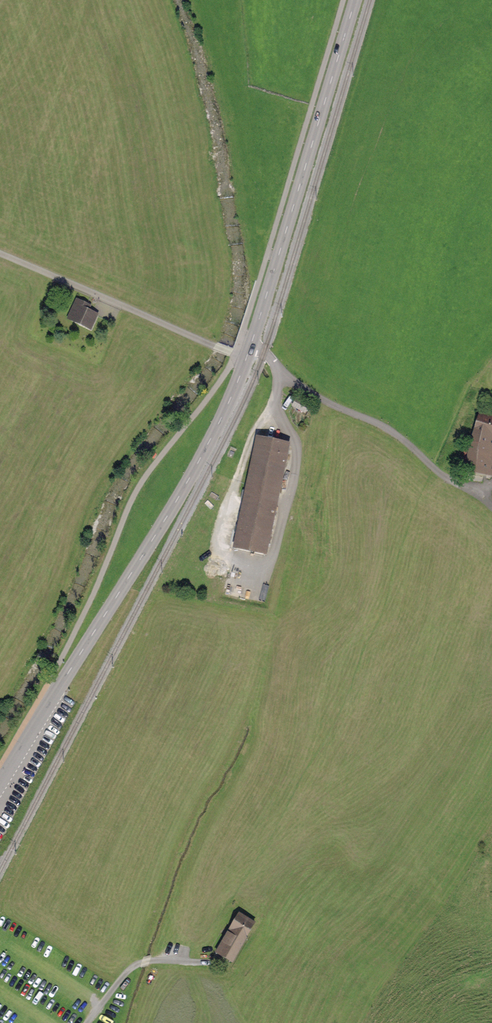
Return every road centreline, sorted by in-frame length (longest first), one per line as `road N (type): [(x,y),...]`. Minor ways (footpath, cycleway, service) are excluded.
road 1 (secondary): [(356,0),(236,388),(191,475),(0,784)]
road 2 (track): [(251,346),(289,381),(382,425),(491,504)]
road 3 (track): [(0,254),(247,358)]
road 4 (track): [(89,1022),(133,967),(181,958)]

